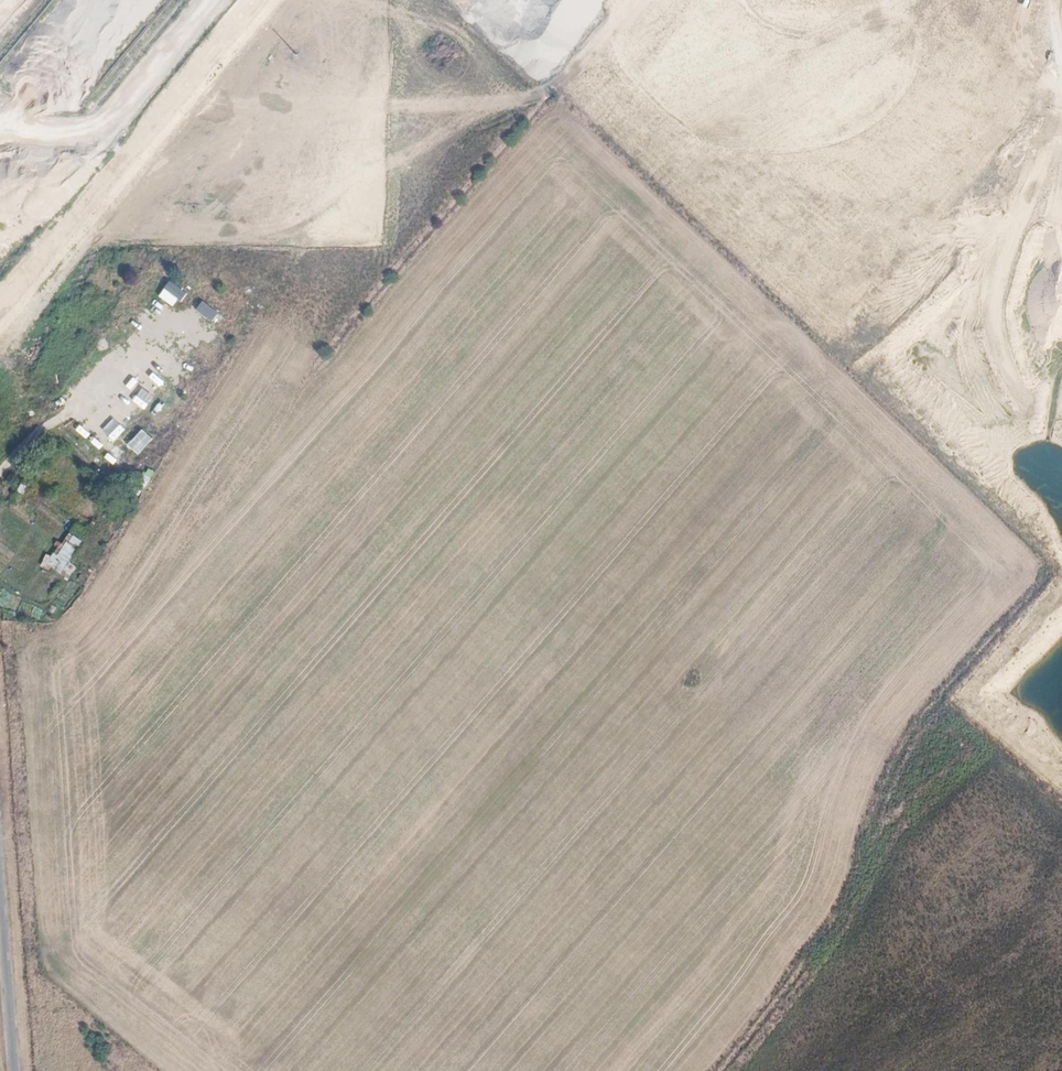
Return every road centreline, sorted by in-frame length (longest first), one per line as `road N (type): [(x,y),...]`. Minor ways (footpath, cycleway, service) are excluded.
road 1 (track): [(718,1070),(860,897),(891,762),(921,716),(1061,557)]
road 2 (track): [(0,452),(81,338),(288,0)]
road 3 (unclassified): [(16,1070),(0,866)]

